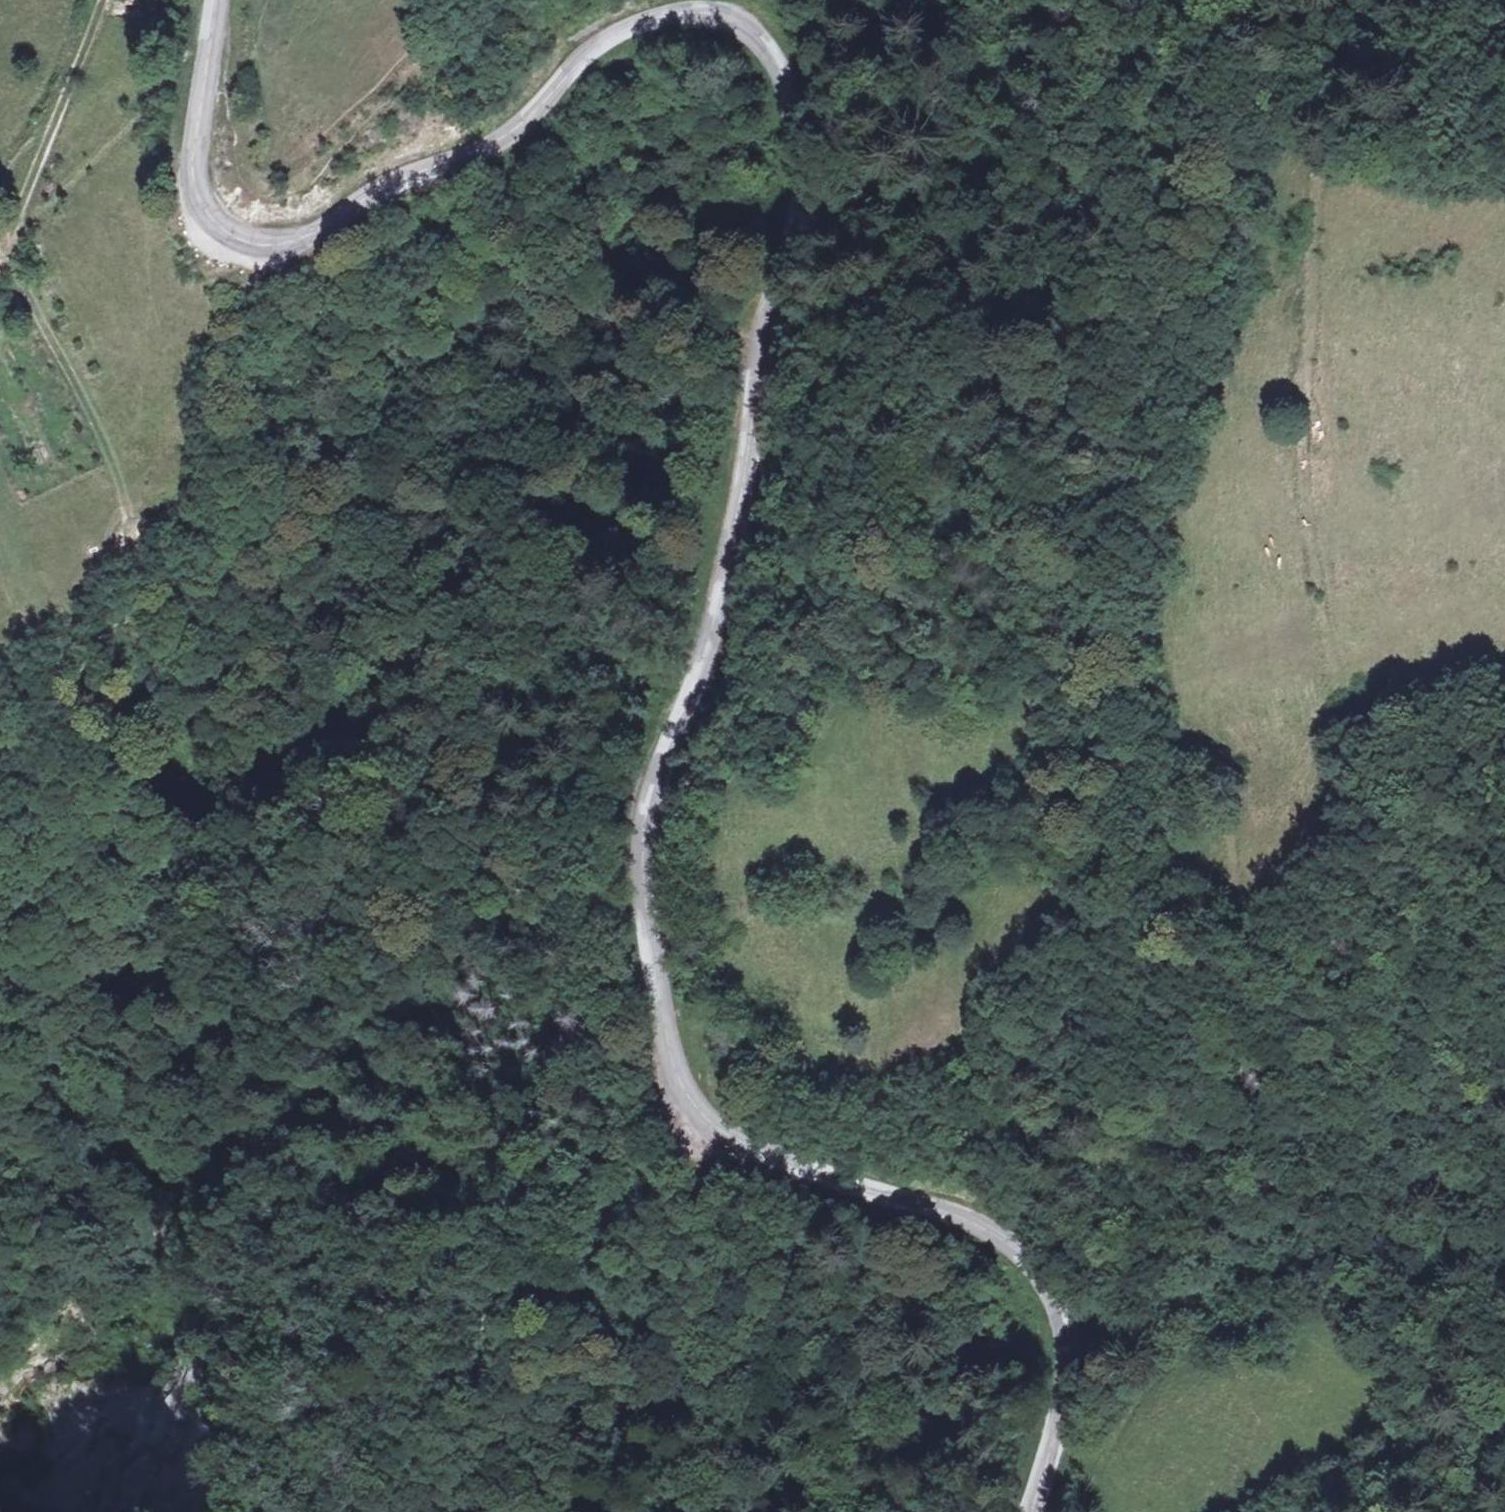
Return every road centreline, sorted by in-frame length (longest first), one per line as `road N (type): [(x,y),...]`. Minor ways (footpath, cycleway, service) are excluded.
road 1 (tertiary): [(1035,1511),(1070,1383),(1067,1318),(1041,1269),(964,1218),(823,1176),(724,1133),(691,1104),(662,1020),(645,831),(715,638),(750,471),(766,343),(801,223),(804,164),(783,71),(759,39),(717,14),(643,20),(584,50),(501,130),(379,182),(312,232),(262,243),(222,230),(192,186),(219,0)]

